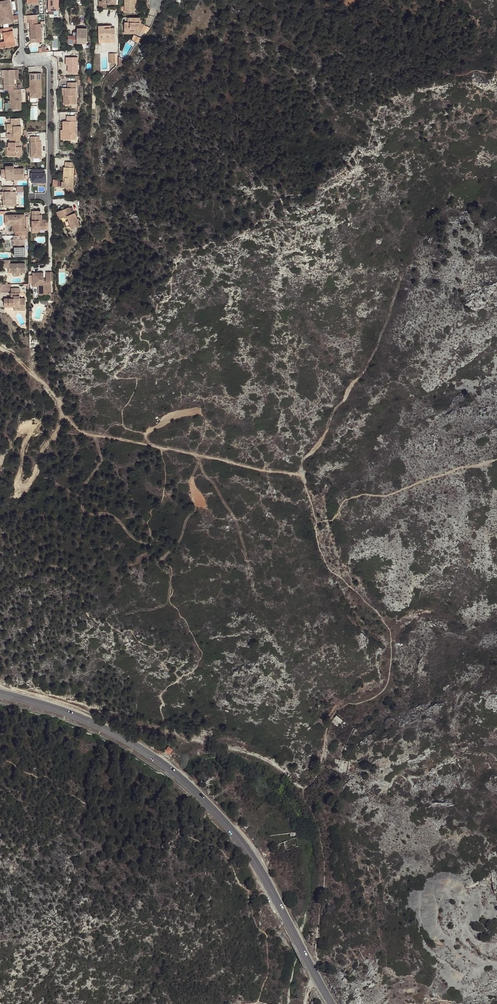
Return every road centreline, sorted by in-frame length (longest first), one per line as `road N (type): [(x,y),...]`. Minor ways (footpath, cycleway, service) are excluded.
road 1 (primary): [(0,694),(93,723),(184,781),(261,871),(332,1003)]
road 2 (track): [(0,348),(48,385),(79,429),(300,474)]
road 3 (unclassified): [(48,60),(51,212)]
road 4 (track): [(302,789),(278,765),(188,741),(171,727)]

